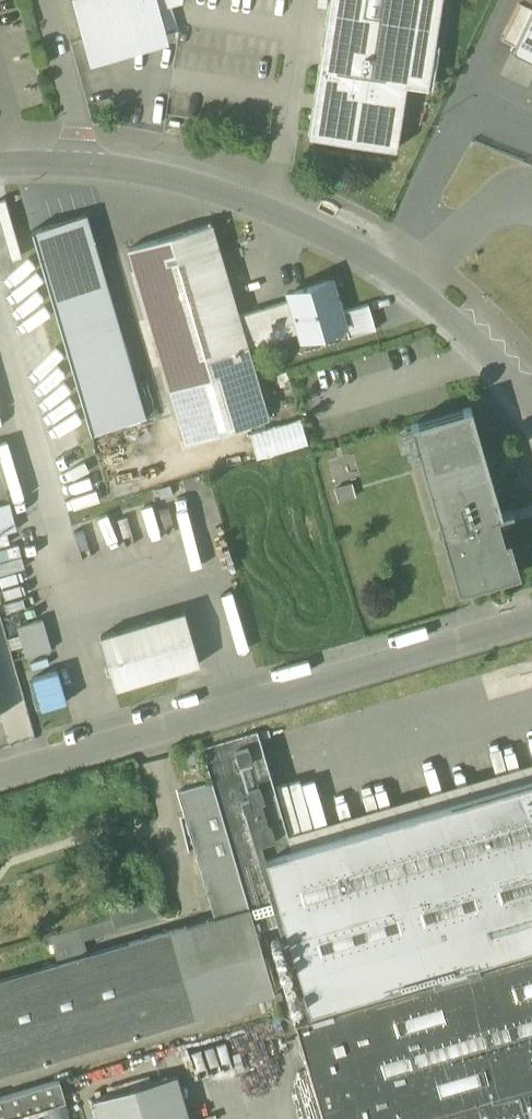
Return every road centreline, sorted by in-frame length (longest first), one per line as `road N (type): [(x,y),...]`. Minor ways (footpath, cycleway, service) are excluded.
road 1 (unclassified): [(531,620),(0,774)]
road 2 (unclassified): [(85,163),(308,226),(388,271),(458,326),(531,413)]
road 3 (unclassified): [(85,163),(45,0)]

